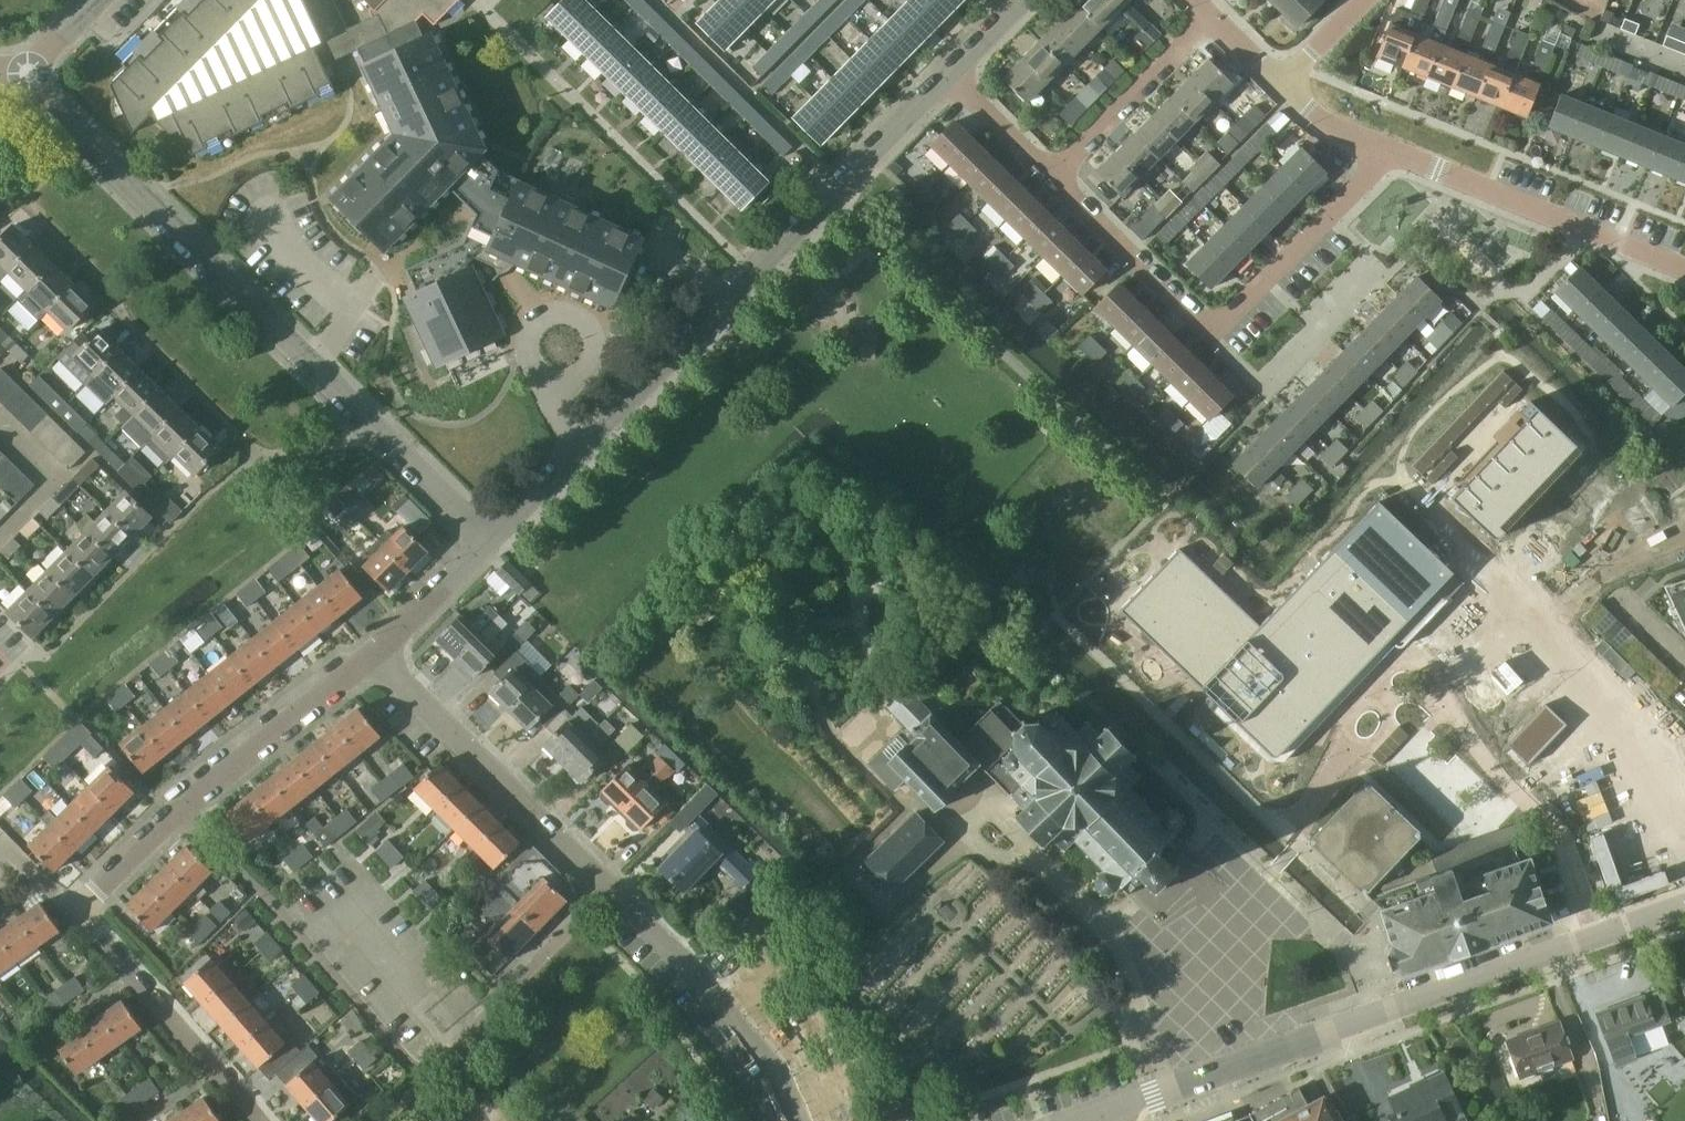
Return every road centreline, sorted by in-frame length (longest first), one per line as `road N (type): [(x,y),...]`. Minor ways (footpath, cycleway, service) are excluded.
road 1 (residential): [(490,539),(952,75)]
road 2 (residential): [(25,80),(490,539)]
road 3 (residential): [(1112,1105),(1596,940)]
road 4 (residential): [(257,1120),(75,910),(185,812)]
road 5 (residential): [(424,1073),(185,812)]
road 6 (residential): [(610,888),(373,656)]
road 7 (residential): [(1389,155),(1684,269)]
road 8 (residential): [(798,1120),(771,1068),(610,888)]
road 9 (residential): [(424,1073),(610,888)]
road 10 (residential): [(1212,324),(1389,155)]
road 11 (residential): [(185,812),(373,656)]
road 12 (residential): [(1057,177),(1216,14)]
road 13 (residential): [(1212,324),(1057,177)]
road 14 (residential): [(1596,940),(1563,824),(1525,790)]
road 15 (residential): [(373,656),(490,539)]
road 16 (residential): [(1057,177),(952,75)]
road 17 (residential): [(1287,81),(1340,131),(1389,155)]

